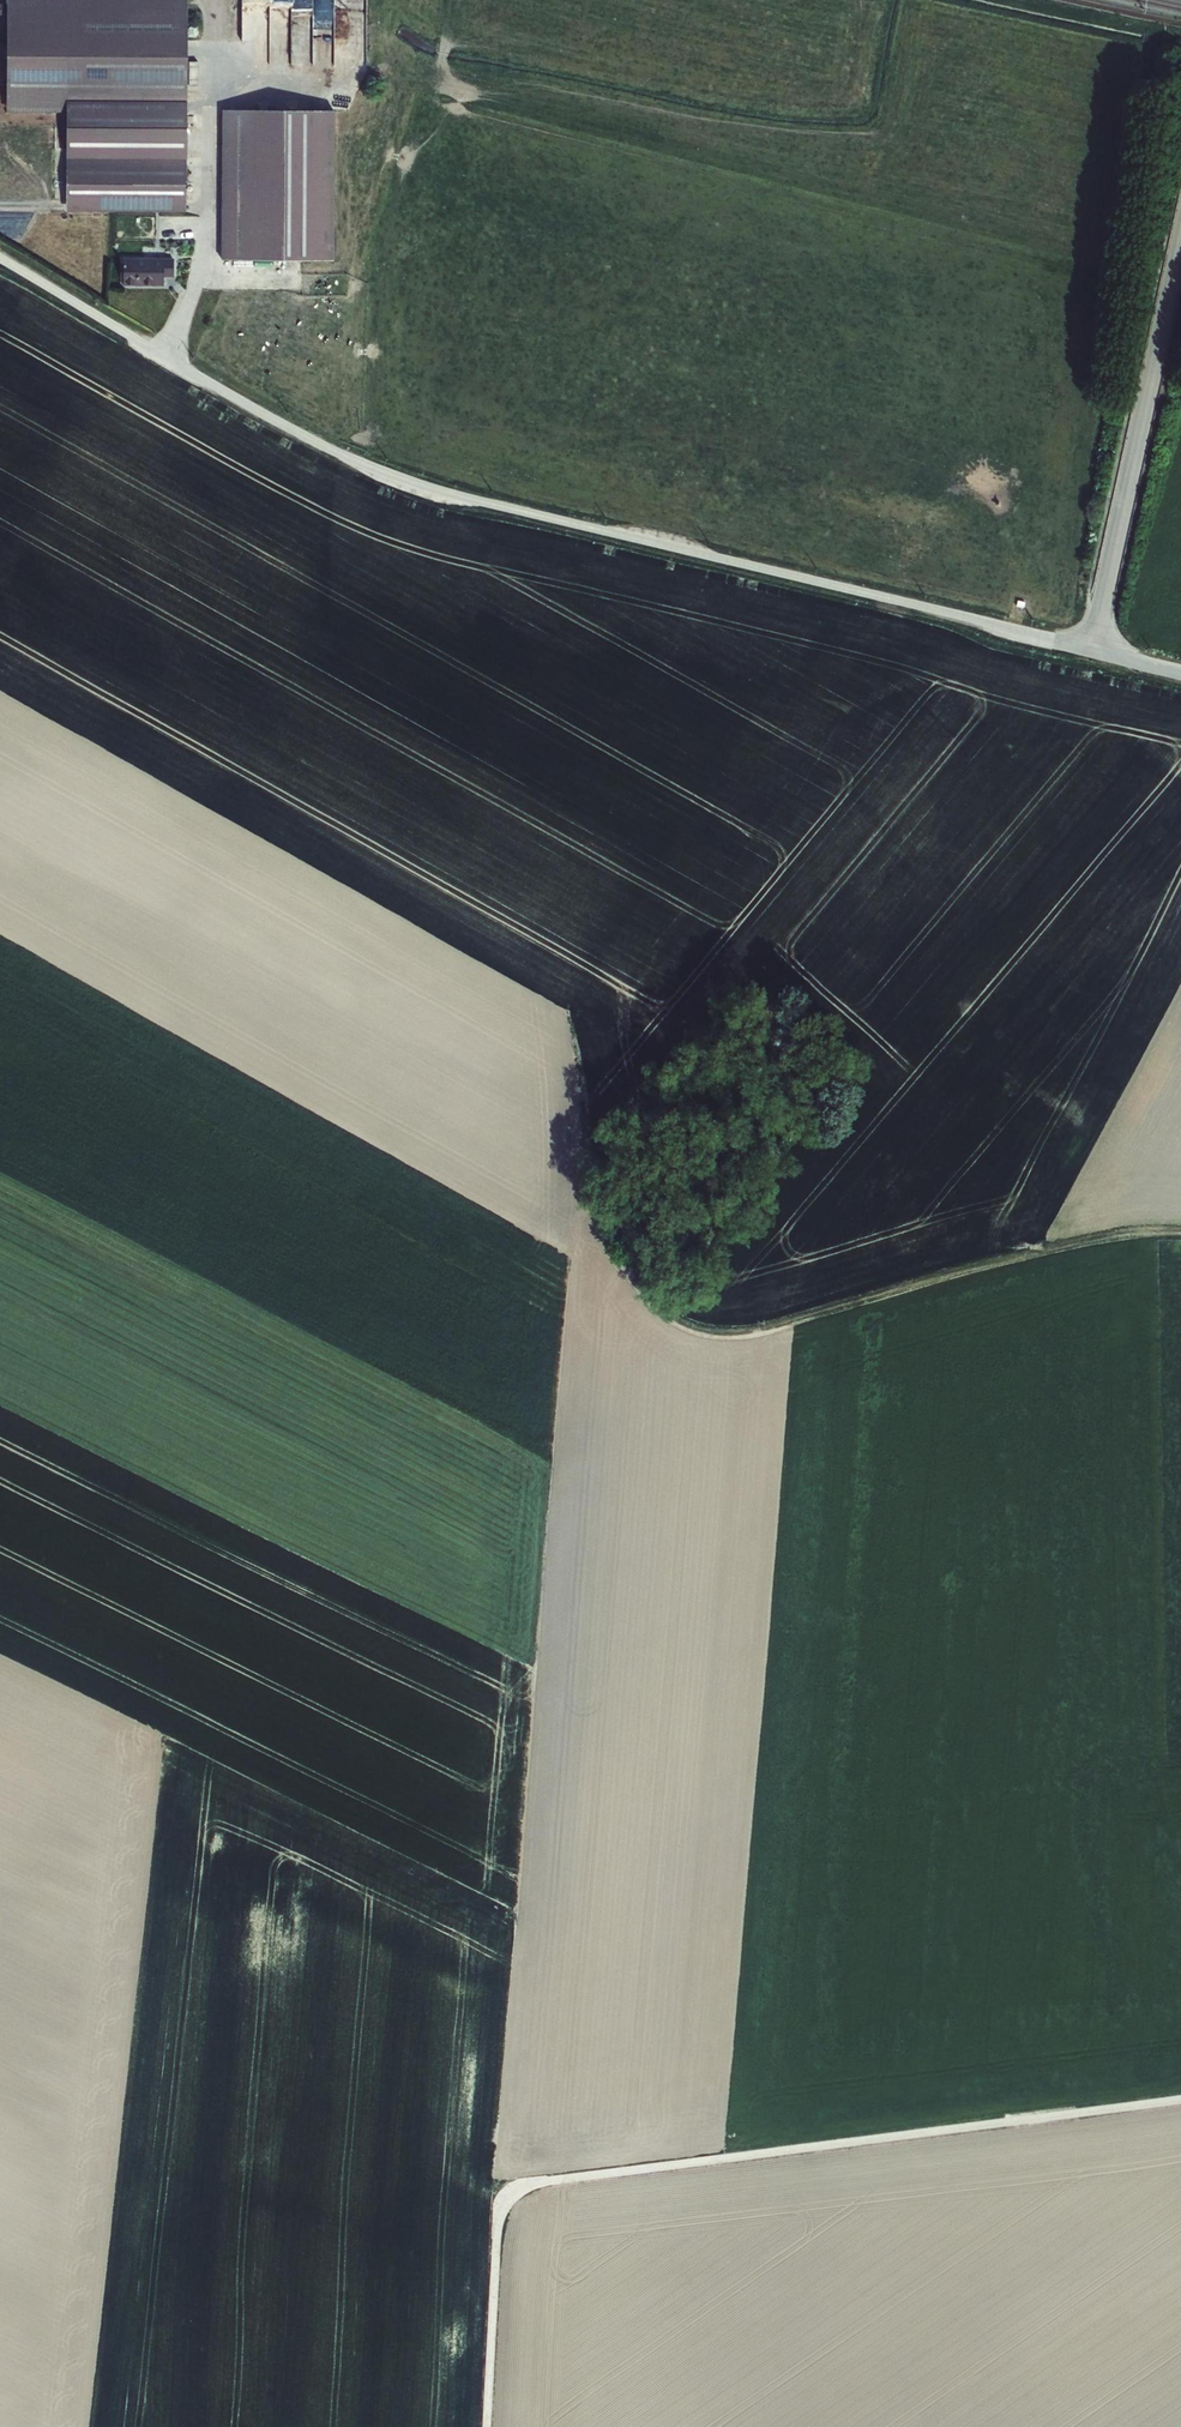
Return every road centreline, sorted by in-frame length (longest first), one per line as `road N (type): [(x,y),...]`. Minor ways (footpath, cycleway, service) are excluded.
road 1 (unclassified): [(1095,648),(368,470),(0,259)]
road 2 (unclassified): [(487,2426),(497,2228),(502,2206),(533,2179),(1180,2098)]
road 3 (unclassified): [(1095,648),(1180,238)]

